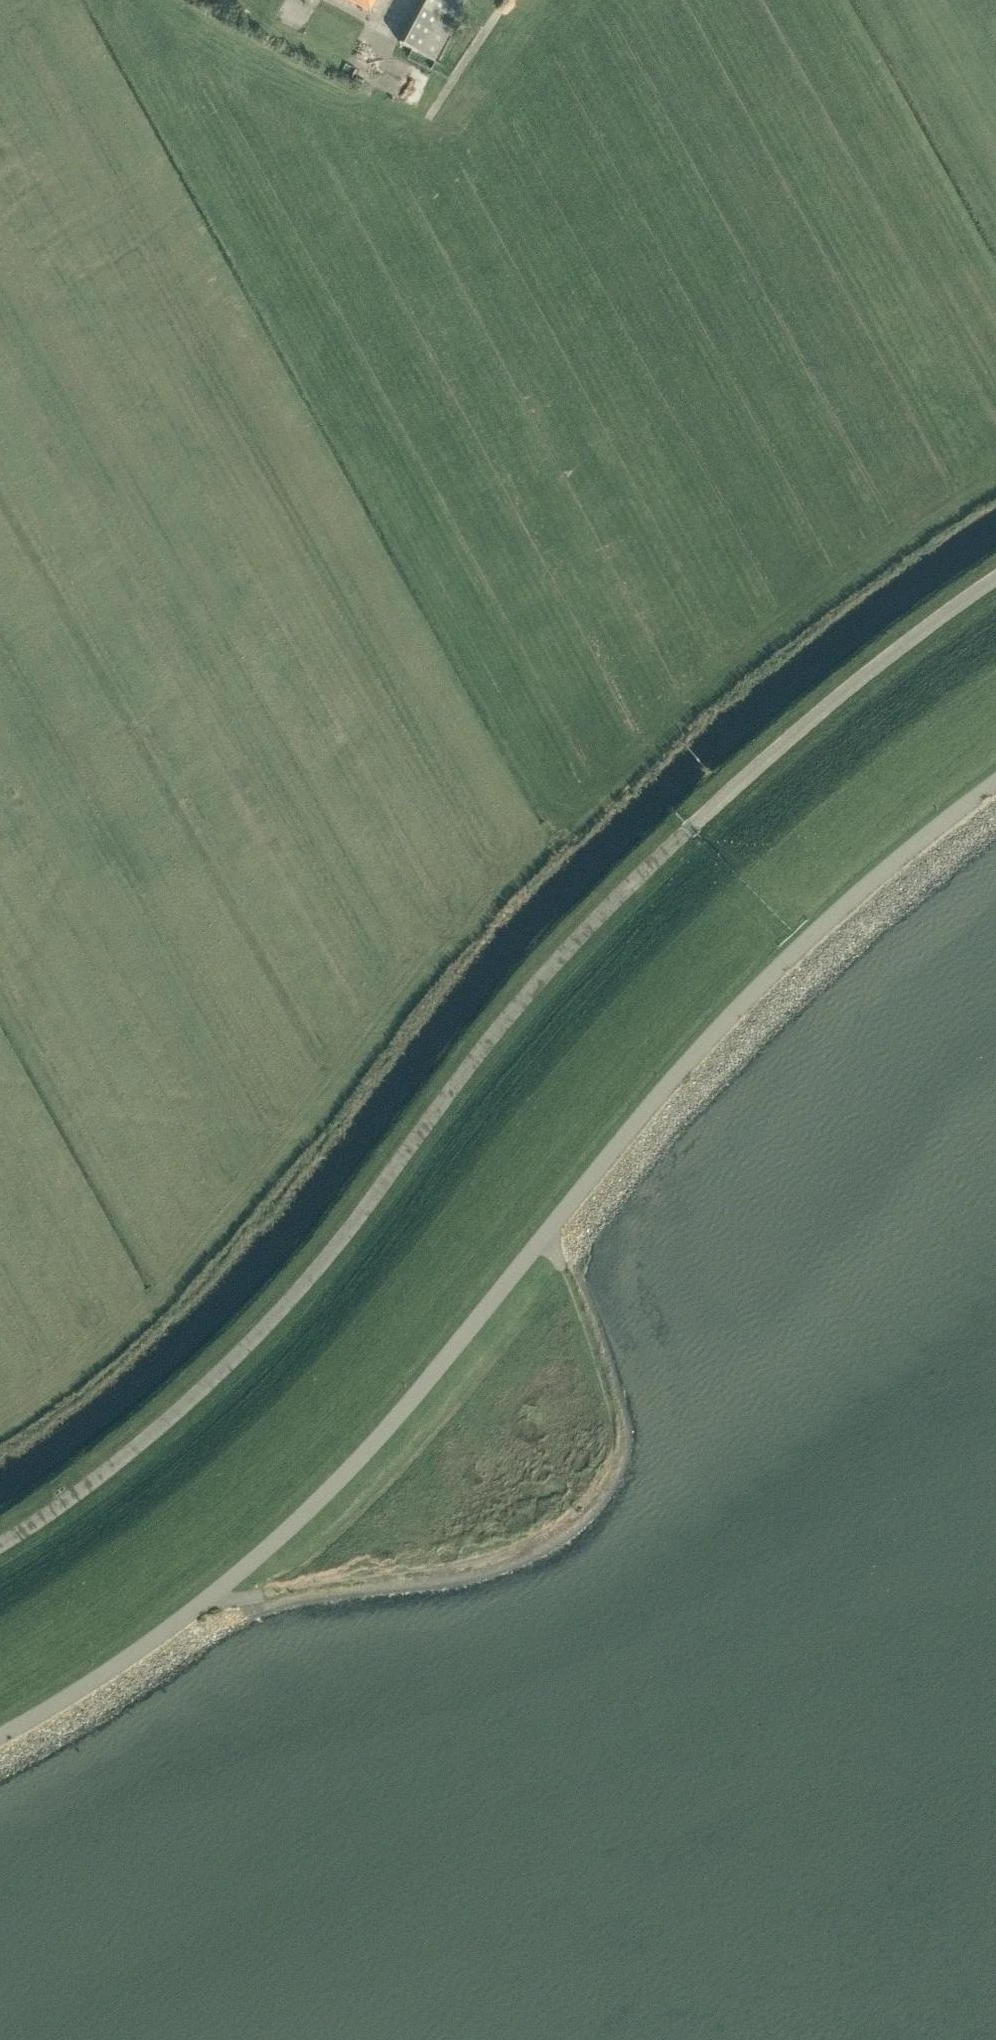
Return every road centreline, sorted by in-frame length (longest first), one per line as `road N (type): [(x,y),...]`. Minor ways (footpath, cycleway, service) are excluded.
road 1 (unclassified): [(995,586),(863,685),(667,862),(545,984),(259,1343),(113,1476),(0,1556)]
road 2 (unclassified): [(0,1748),(156,1651),(328,1508),(398,1439),(589,1196),(720,1049),(906,874),(995,803)]

